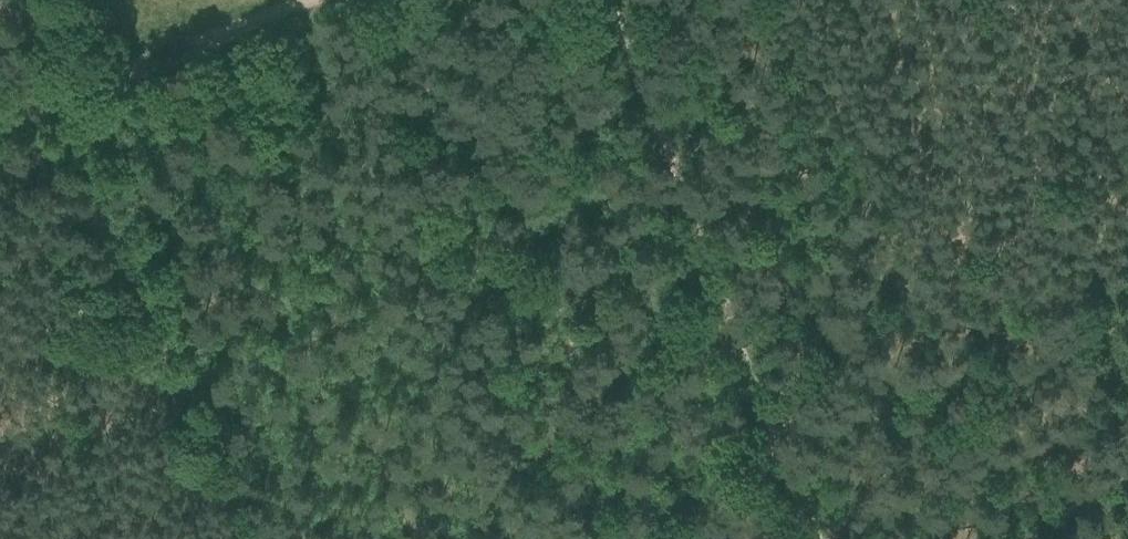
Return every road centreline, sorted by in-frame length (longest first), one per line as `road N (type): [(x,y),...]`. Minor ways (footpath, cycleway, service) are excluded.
road 1 (track): [(820,538),(616,0)]
road 2 (track): [(0,116),(306,0)]

